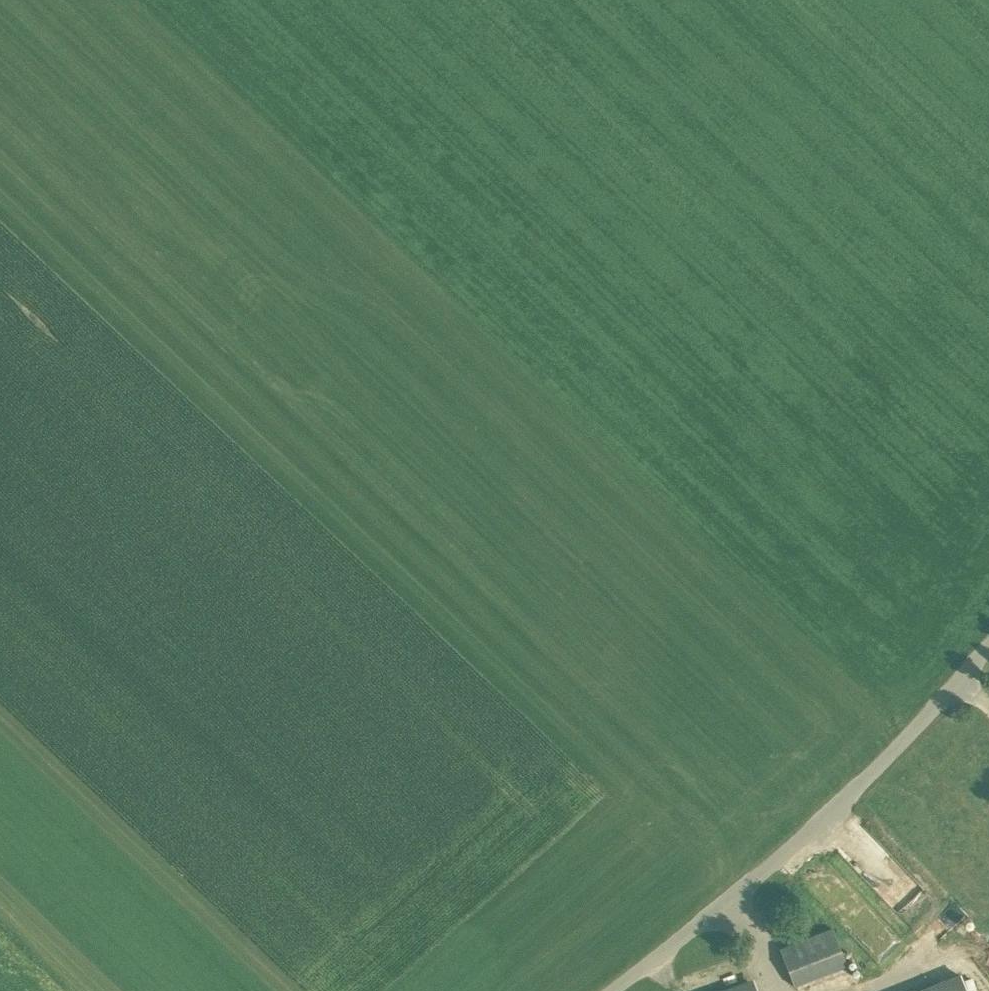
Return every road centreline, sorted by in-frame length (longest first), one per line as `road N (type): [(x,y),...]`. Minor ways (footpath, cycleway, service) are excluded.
road 1 (unclassified): [(631,990),(854,805),(988,653)]

